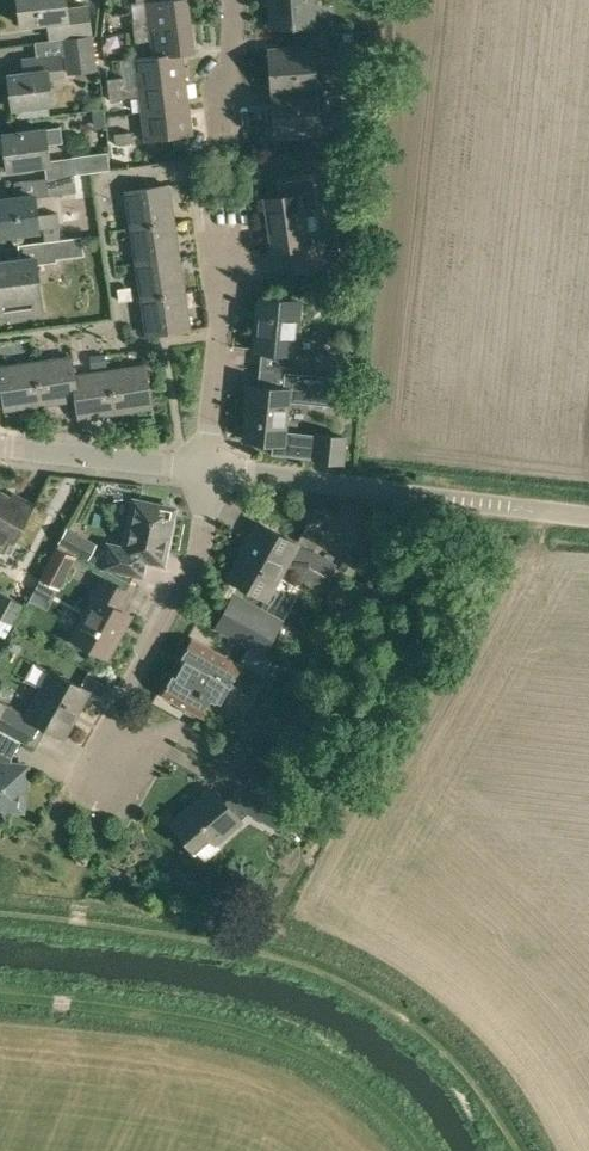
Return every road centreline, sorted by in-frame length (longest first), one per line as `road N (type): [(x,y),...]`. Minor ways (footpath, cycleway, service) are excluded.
road 1 (residential): [(123,768),(111,732),(200,551),(207,471)]
road 2 (residential): [(207,471),(224,230)]
road 3 (residential): [(414,494),(207,471)]
road 4 (residential): [(207,471),(20,452)]
road 5 (unclassified): [(588,514),(414,494)]
road 6 (residential): [(230,125),(237,0)]

